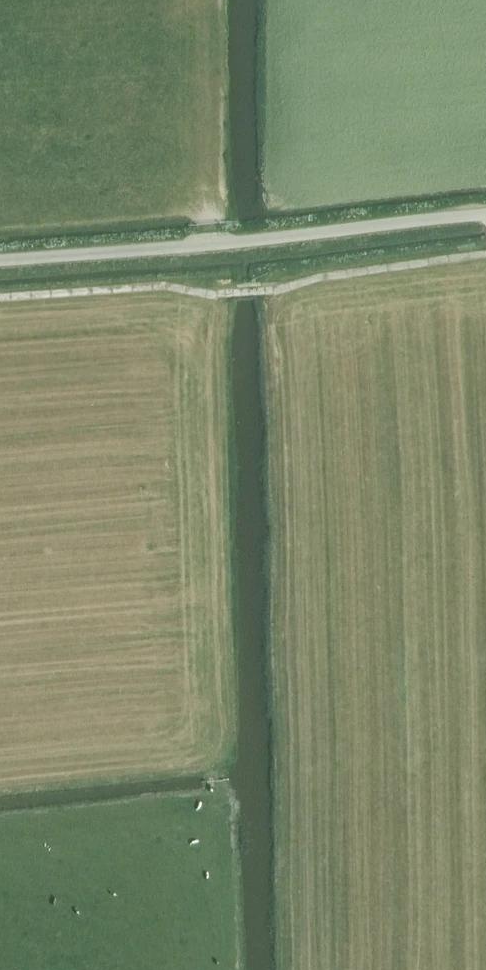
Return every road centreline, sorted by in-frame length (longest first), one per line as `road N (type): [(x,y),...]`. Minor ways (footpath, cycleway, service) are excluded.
road 1 (track): [(485,254),(321,276),(274,291),(217,294),(166,285),(0,297)]

